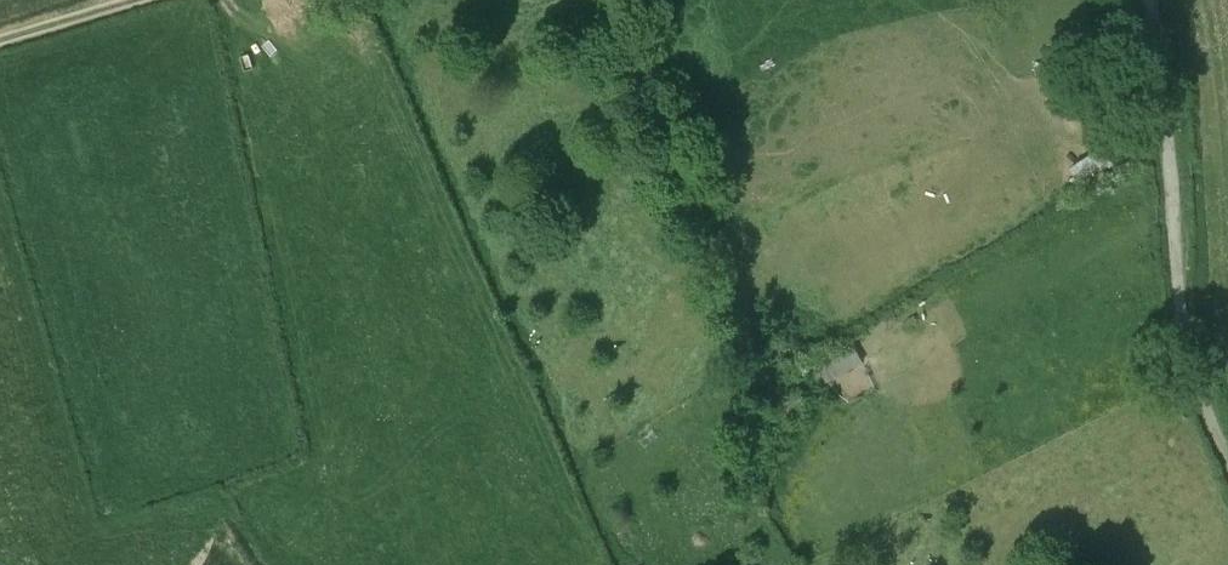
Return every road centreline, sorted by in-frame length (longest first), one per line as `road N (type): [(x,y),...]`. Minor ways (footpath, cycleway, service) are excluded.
road 1 (track): [(1147,0),(1191,352),(1227,457)]
road 2 (track): [(0,42),(139,0)]

